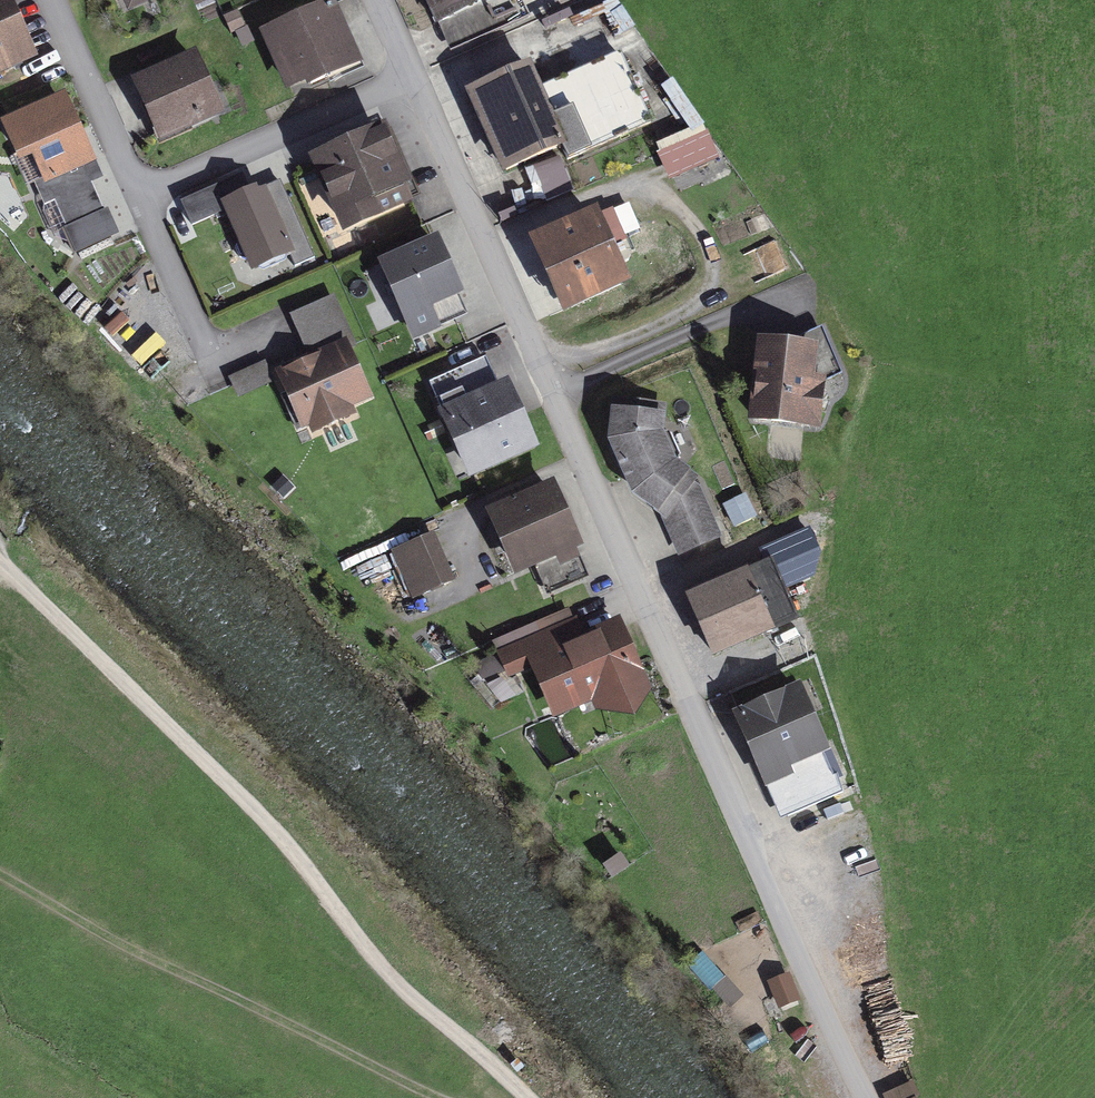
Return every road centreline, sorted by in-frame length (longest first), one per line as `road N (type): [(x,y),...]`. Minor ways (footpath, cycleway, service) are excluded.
road 1 (residential): [(860,1097),(407,78)]
road 2 (track): [(526,1097),(373,967),(320,895),(184,742)]
road 3 (track): [(0,877),(429,1097)]
road 4 (residential): [(407,78),(139,197)]
road 5 (track): [(184,742),(0,570)]
road 6 (residential): [(139,197),(50,0)]
road 7 (residential): [(139,197),(217,371)]

